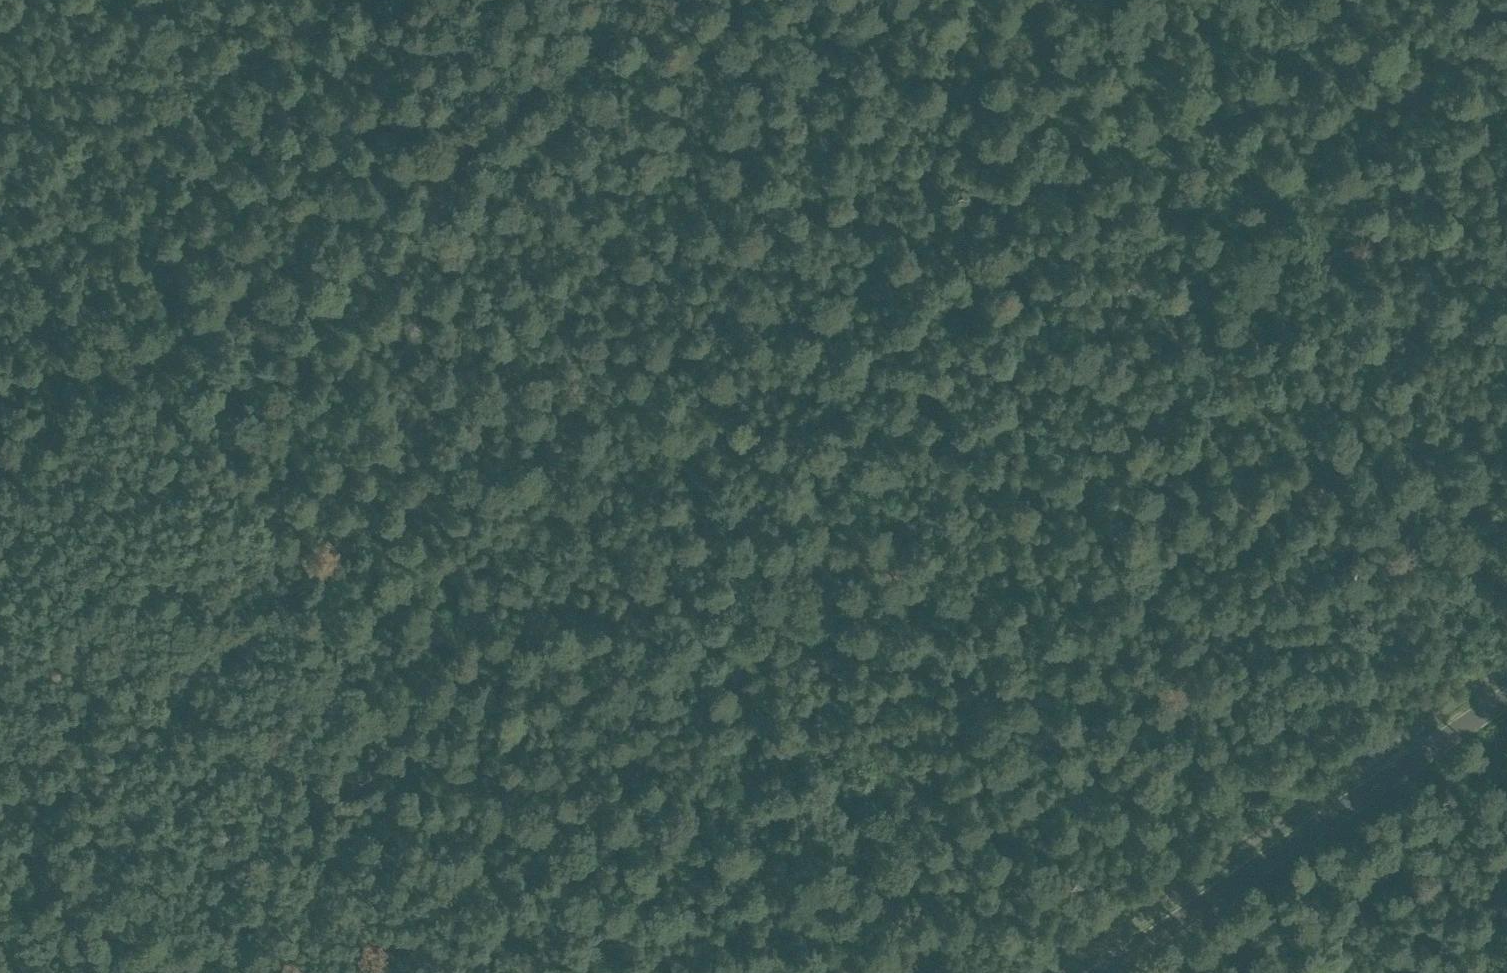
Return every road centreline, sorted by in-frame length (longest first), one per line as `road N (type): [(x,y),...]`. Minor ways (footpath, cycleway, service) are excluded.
road 1 (track): [(1188,0),(1330,247),(1506,125)]
road 2 (tertiary): [(1101,972),(1506,696)]

